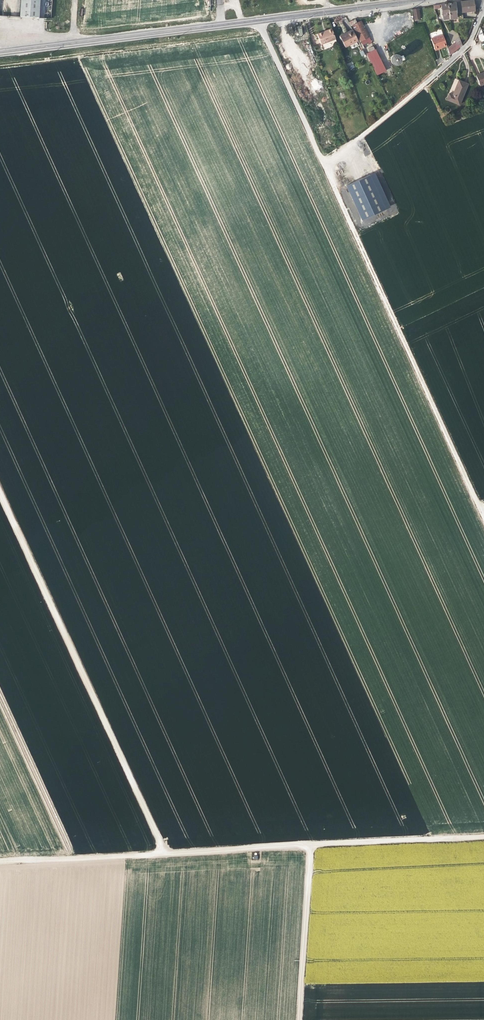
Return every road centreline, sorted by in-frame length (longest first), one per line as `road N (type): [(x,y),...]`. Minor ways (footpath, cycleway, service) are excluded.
road 1 (track): [(260,20),(483,515)]
road 2 (track): [(0,862),(483,837)]
road 3 (secondary): [(0,52),(417,0)]
road 4 (track): [(0,493),(164,853)]
road 5 (track): [(0,64),(263,33)]
road 6 (track): [(309,846),(300,1019)]
road 7 (track): [(427,83),(320,158)]

